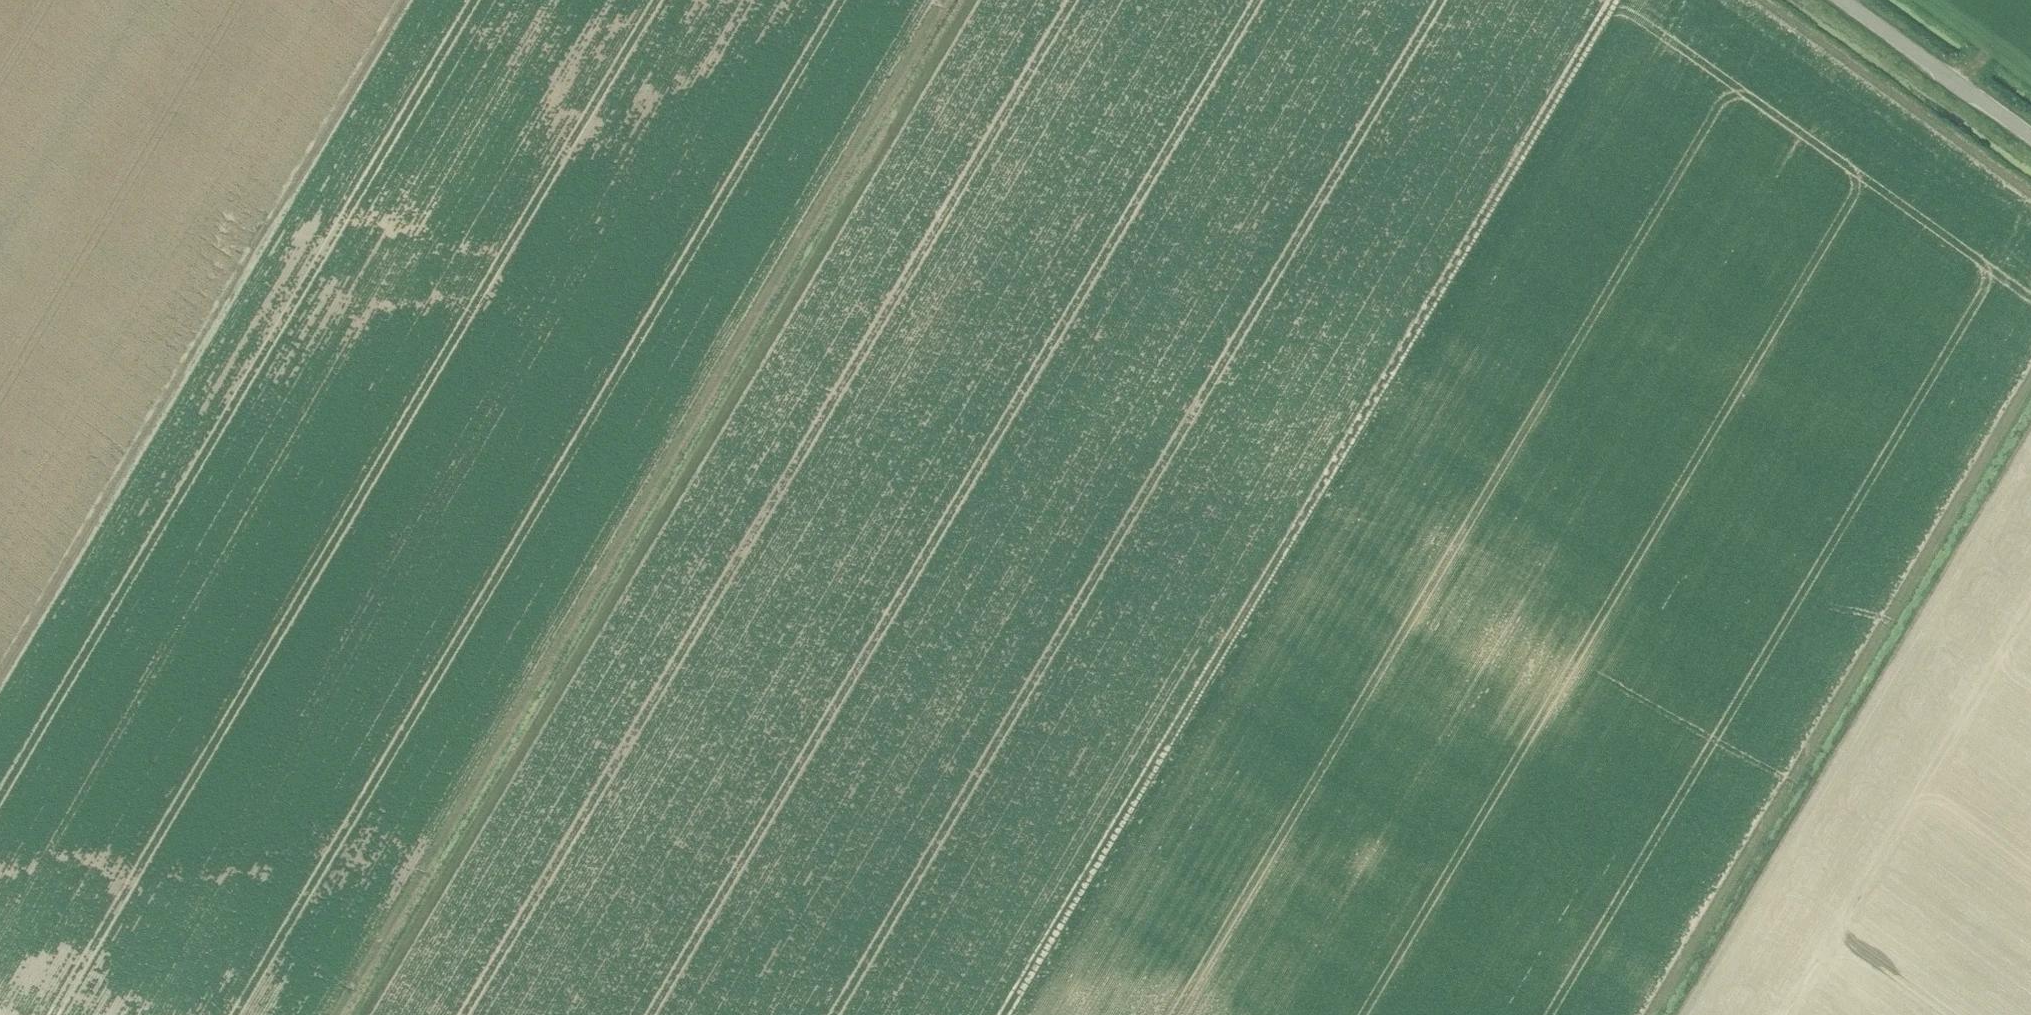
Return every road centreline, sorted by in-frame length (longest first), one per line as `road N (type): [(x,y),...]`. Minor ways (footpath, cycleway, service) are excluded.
road 1 (unclassified): [(2030,136),(1843,0)]

